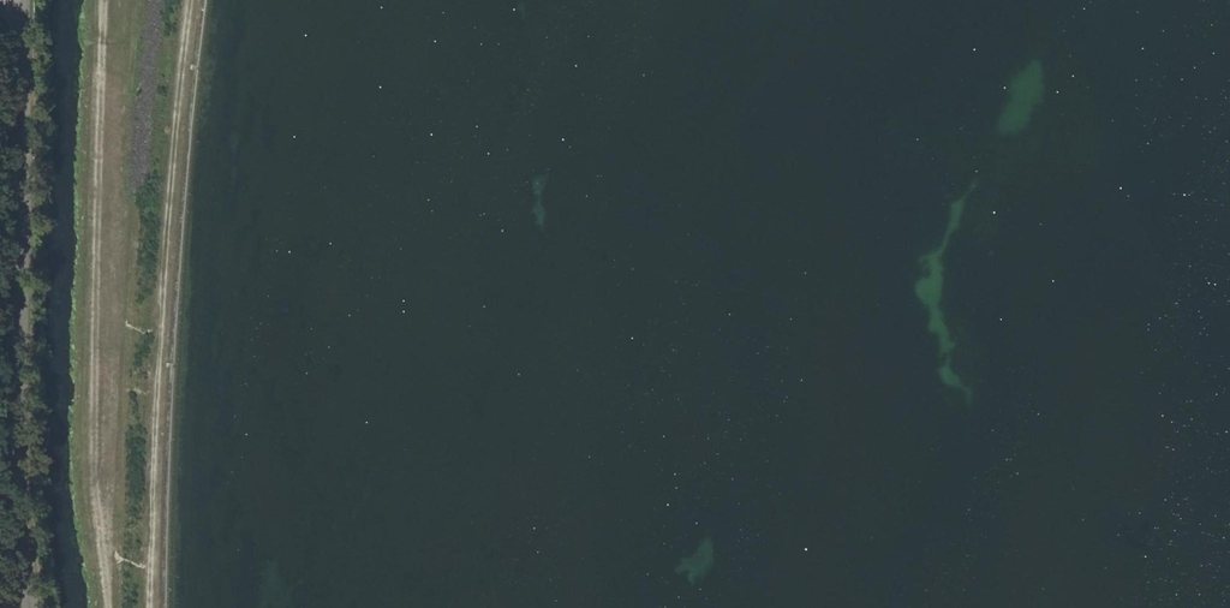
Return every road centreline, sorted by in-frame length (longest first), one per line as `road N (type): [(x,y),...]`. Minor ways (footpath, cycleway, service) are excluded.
road 1 (track): [(111,607),(93,486),(105,0)]
road 2 (track): [(151,607),(162,313),(189,0)]
road 3 (unclassified): [(20,7),(28,607)]

